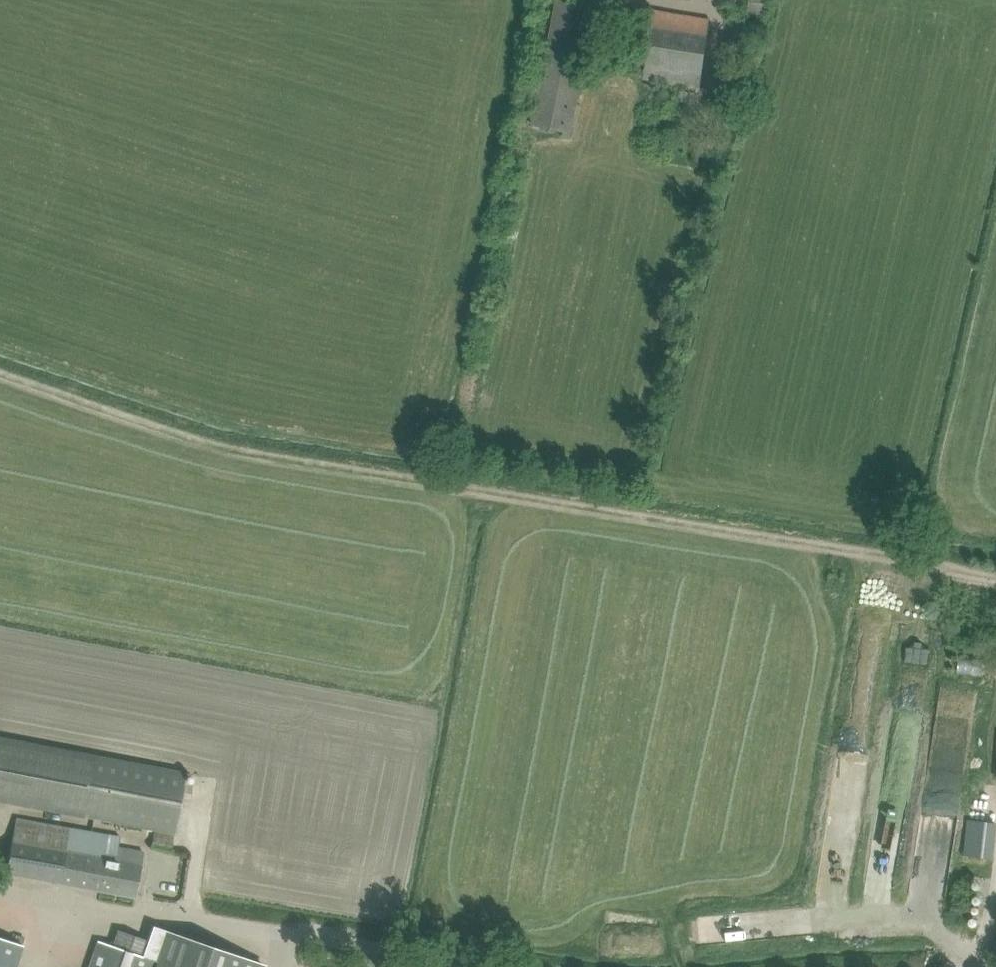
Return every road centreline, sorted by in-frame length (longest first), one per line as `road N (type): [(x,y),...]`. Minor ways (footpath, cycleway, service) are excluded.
road 1 (unclassified): [(474,966),(186,917)]

